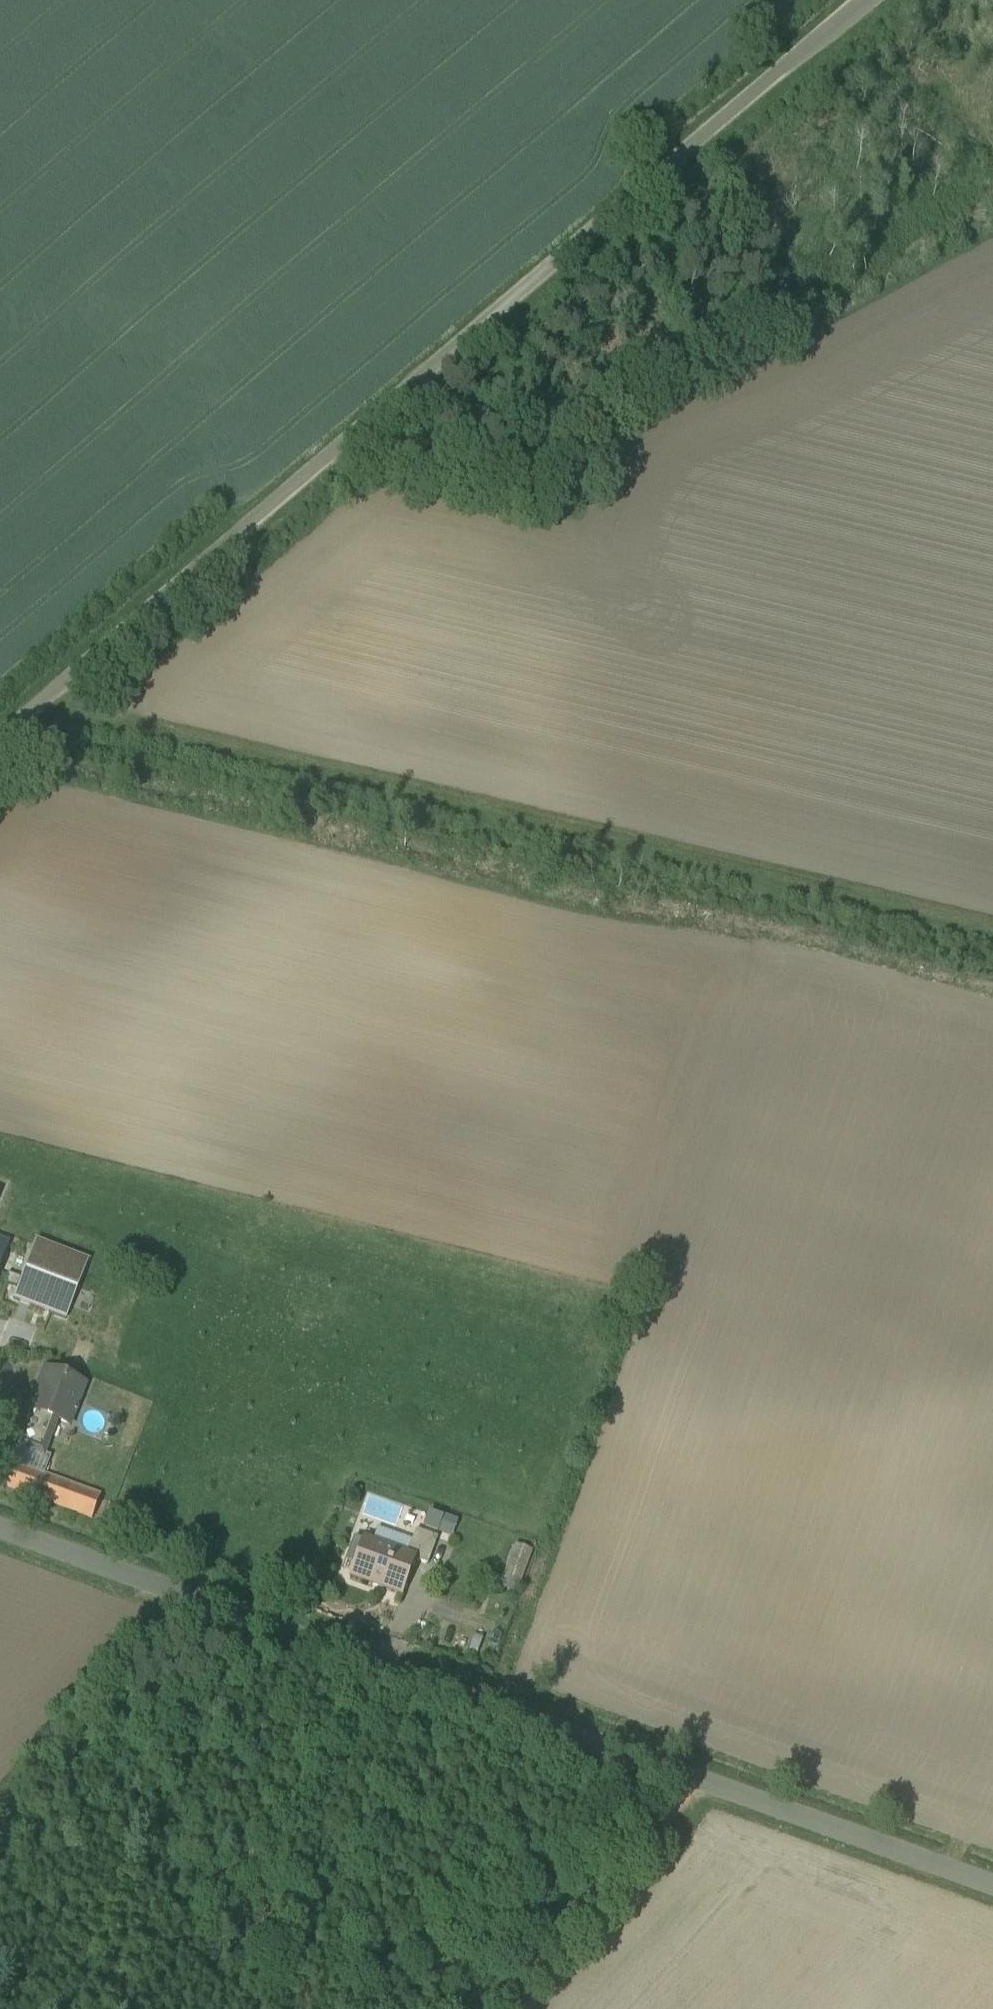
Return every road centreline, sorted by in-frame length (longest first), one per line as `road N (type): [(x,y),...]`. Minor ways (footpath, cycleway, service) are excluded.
road 1 (unclassified): [(866,0),(0,737)]
road 2 (unclassified): [(992,1886),(0,1525)]

